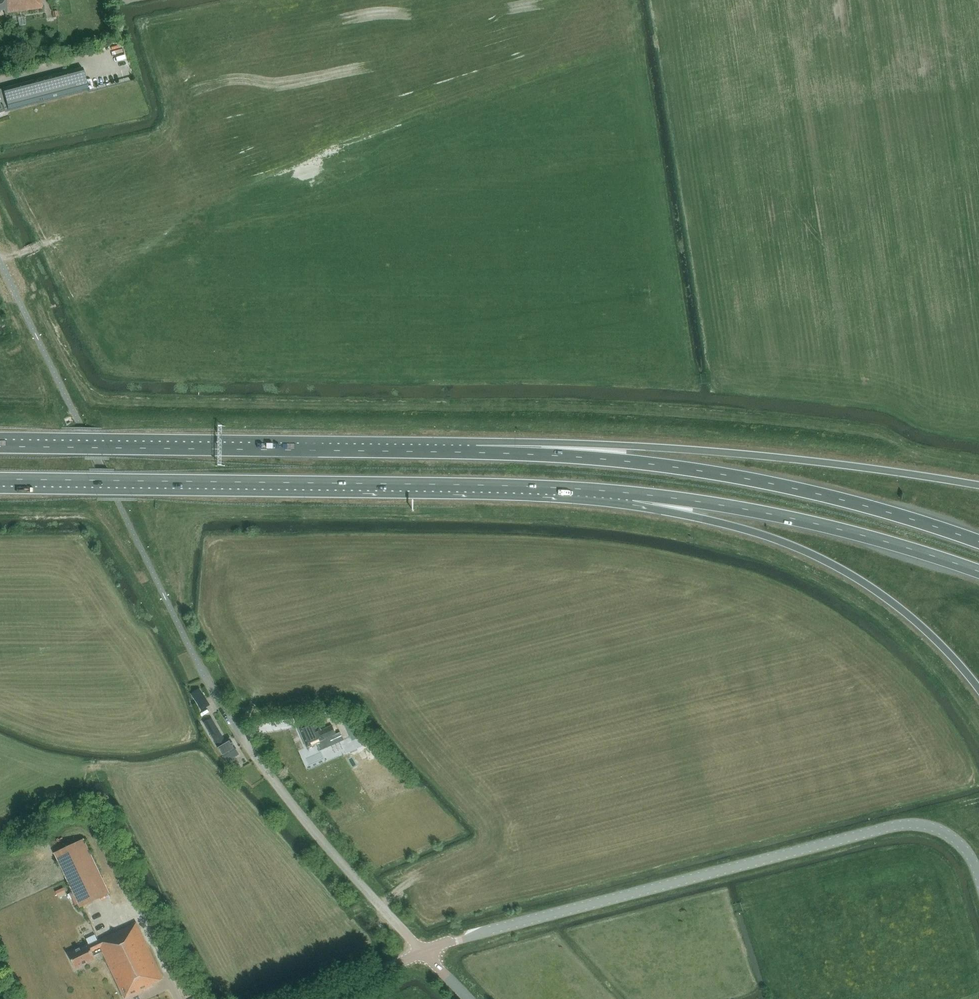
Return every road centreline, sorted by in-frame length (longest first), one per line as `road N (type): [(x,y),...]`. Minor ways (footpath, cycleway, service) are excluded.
road 1 (trunk): [(0,480),(532,485),(631,494)]
road 2 (unclassified): [(422,952),(893,826),(926,826),(951,837),(978,876)]
road 3 (trunk): [(978,543),(738,477),(477,452)]
road 4 (trunk): [(978,485),(652,447),(477,452)]
road 5 (trunk): [(477,452),(0,446)]
road 6 (trunk): [(631,494),(832,563),(902,609),(978,687)]
road 7 (trunk): [(631,494),(806,522),(978,572)]
road 8 (unclassified): [(422,952),(306,822),(220,703)]

